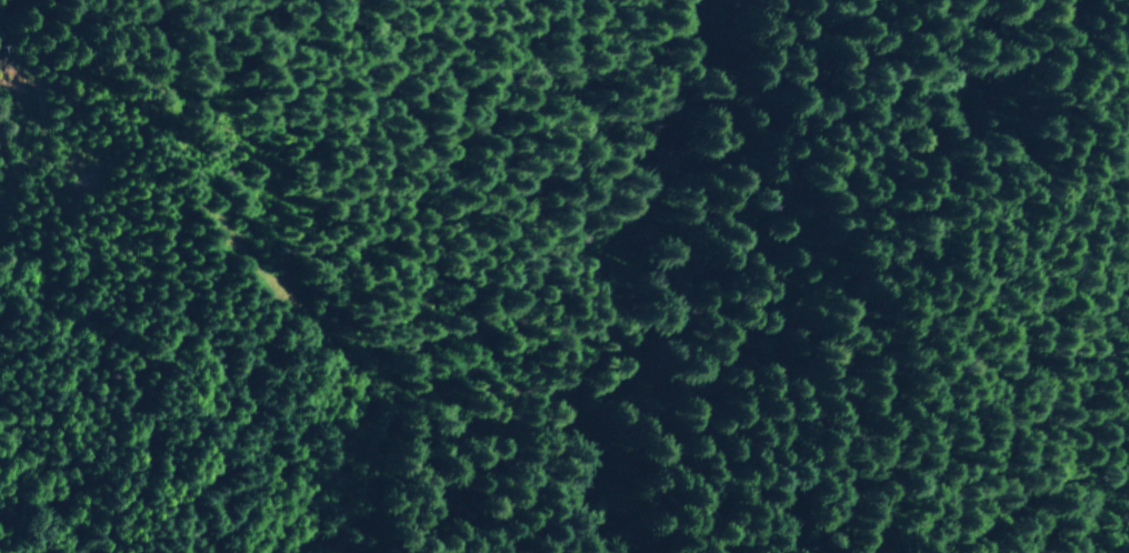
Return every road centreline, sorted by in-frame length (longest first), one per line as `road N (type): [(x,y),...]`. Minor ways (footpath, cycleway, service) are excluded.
road 1 (track): [(278,552),(317,510),(336,463),(340,421),(316,370),(273,346)]

